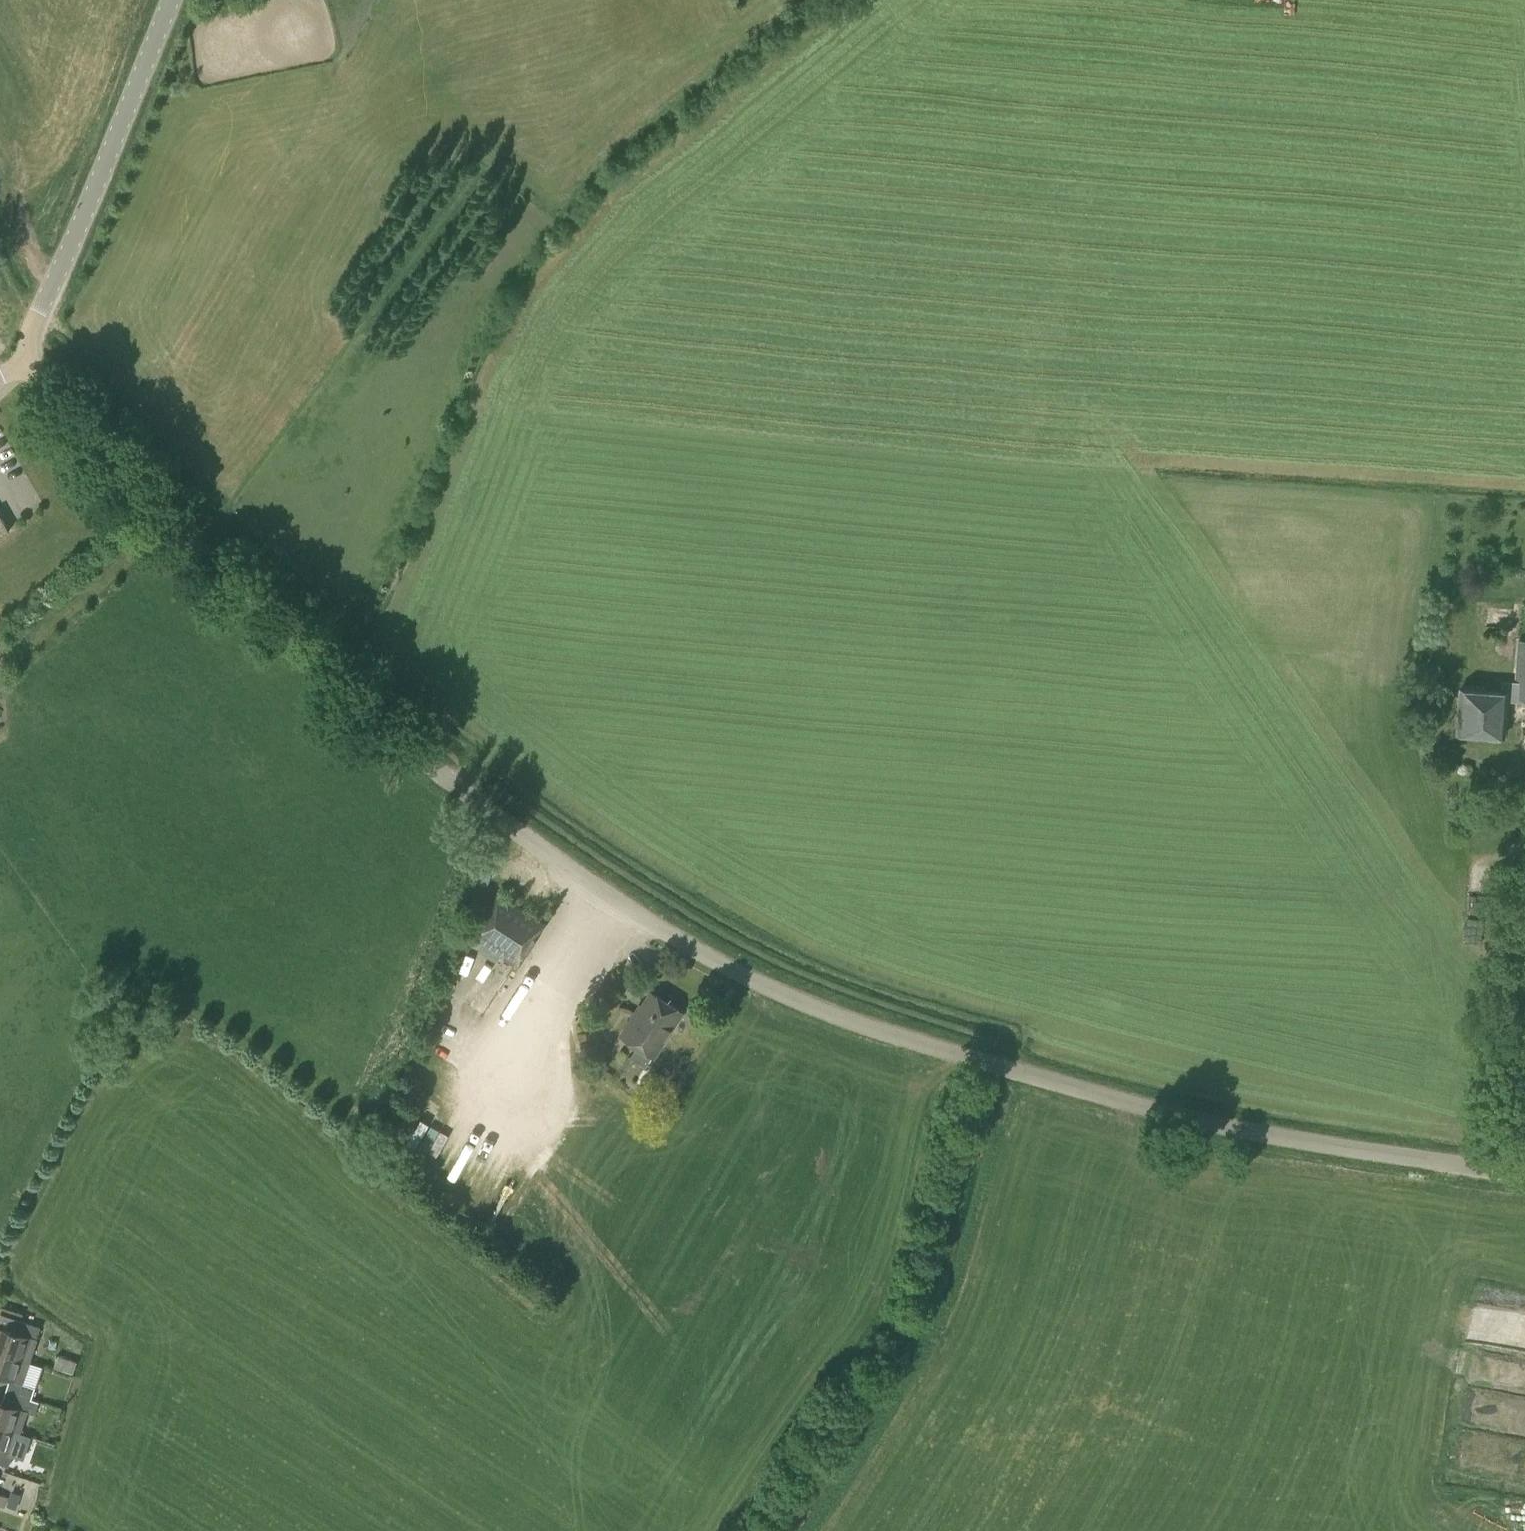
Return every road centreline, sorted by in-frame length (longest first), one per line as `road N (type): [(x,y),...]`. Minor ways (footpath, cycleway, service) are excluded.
road 1 (unclassified): [(1524,1175),(1241,1129),(1100,1093),(867,1023),(710,957),(525,838),(390,733),(196,545),(22,358)]
road 2 (tertiary): [(22,358),(168,0)]

